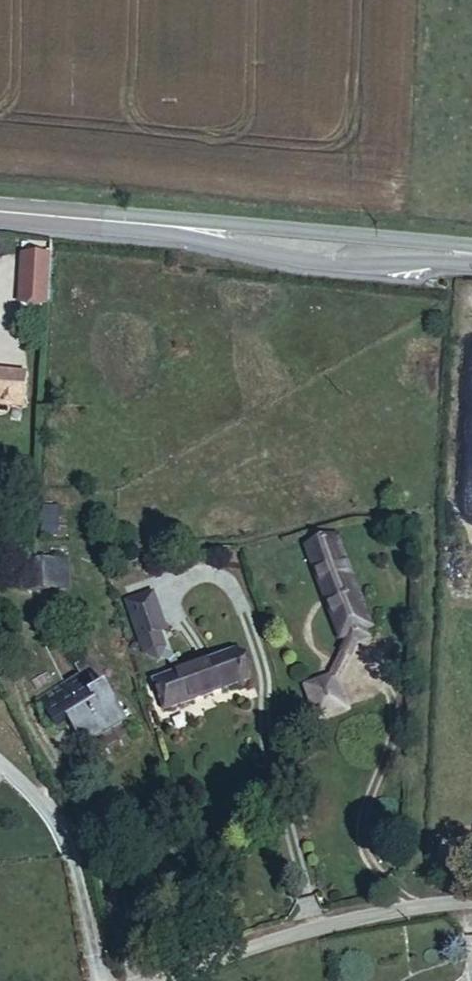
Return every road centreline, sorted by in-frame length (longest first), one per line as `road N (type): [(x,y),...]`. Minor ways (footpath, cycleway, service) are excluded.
road 1 (secondary): [(471,259),(0,212)]
road 2 (unclassified): [(471,907),(311,936),(189,980)]

